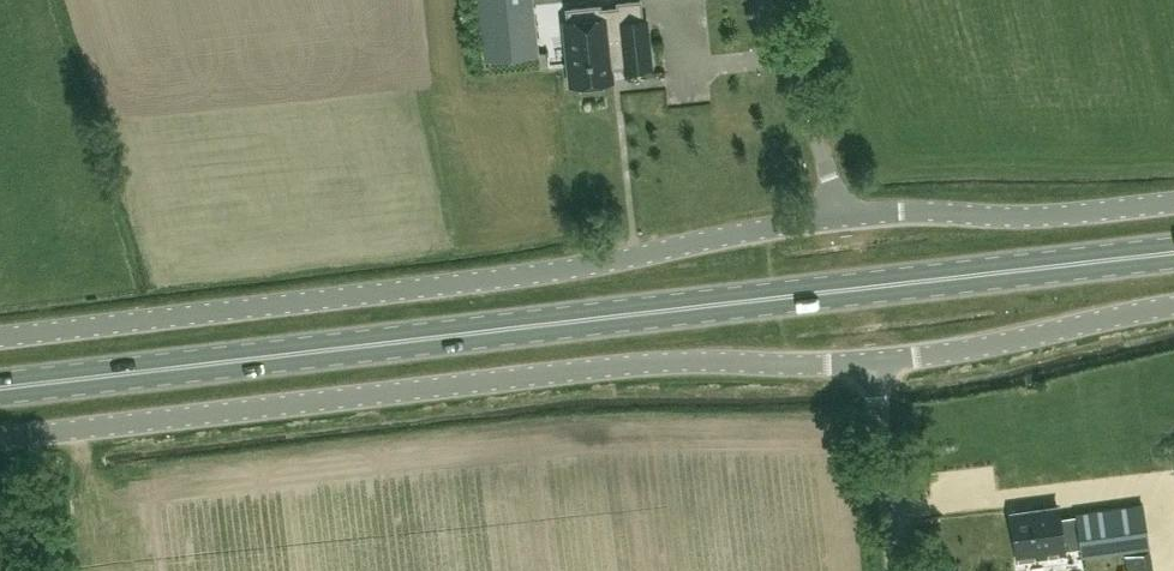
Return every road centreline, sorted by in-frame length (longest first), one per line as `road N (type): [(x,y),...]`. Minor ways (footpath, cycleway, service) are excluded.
road 1 (primary): [(1173,250),(0,386)]
road 2 (unclassified): [(870,361),(606,364),(0,438)]
road 3 (unclassified): [(0,338),(521,275),(841,215)]
road 4 (unclassified): [(841,215),(925,210),(1047,216),(1173,202)]
road 5 (unclassified): [(1173,305),(870,361)]
road 6 (unclassified): [(841,215),(765,0)]
road 7 (unclassified): [(897,570),(870,361)]

